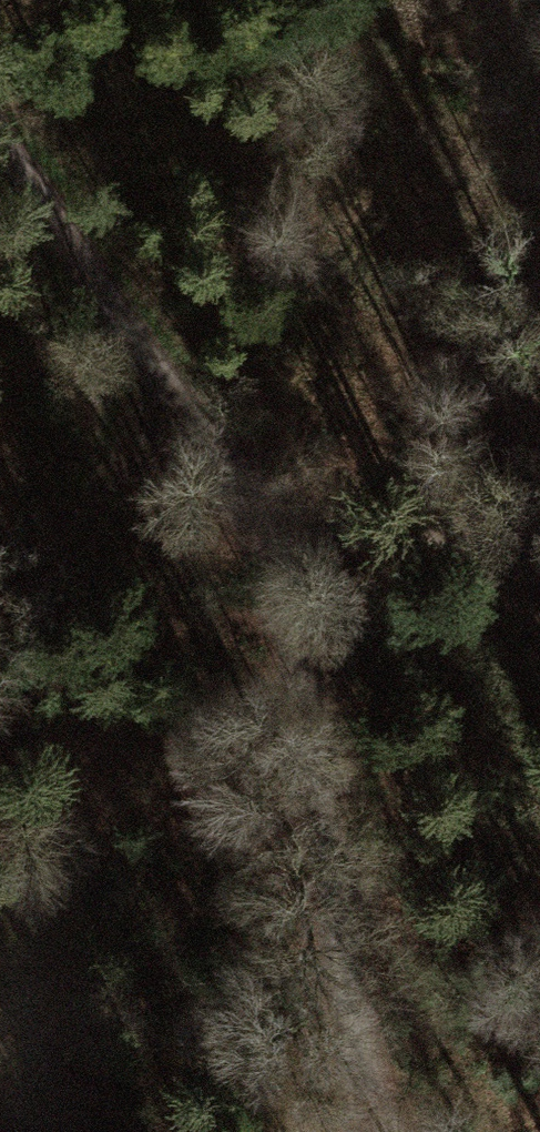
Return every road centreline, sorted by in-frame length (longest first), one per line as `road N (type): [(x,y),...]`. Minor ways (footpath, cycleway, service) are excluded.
road 1 (track): [(386,1131),(233,524),(0,182)]
road 2 (track): [(0,624),(233,524),(539,550)]

